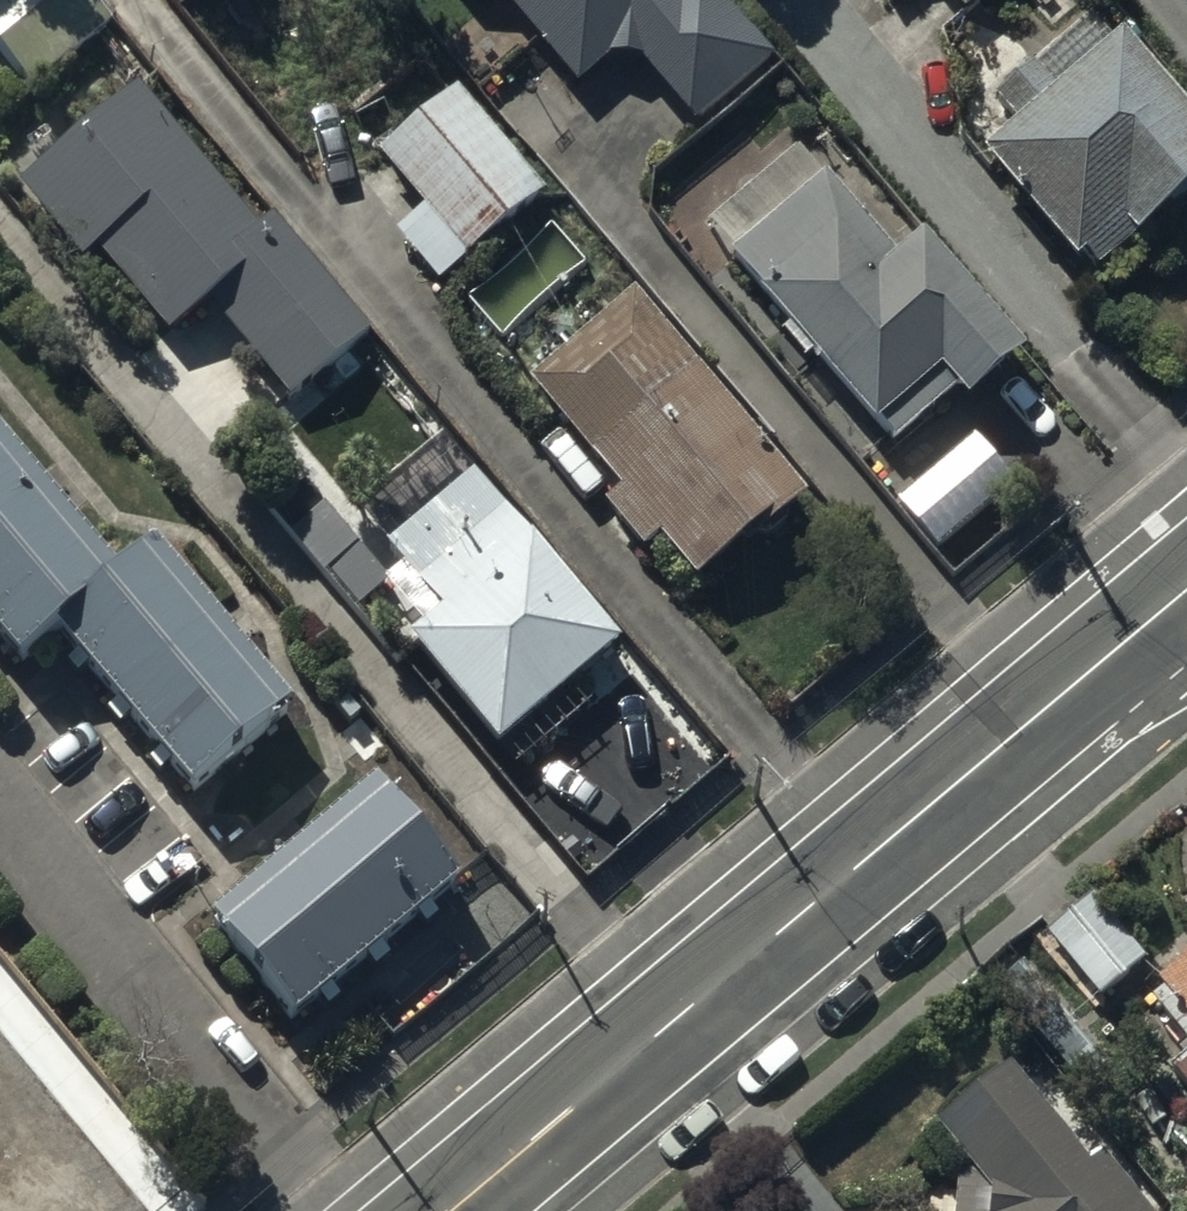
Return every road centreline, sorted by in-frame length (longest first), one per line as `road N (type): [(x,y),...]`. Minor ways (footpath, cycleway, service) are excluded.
road 1 (tertiary): [(1186,594),(450,1210)]
road 2 (residential): [(331,1210),(124,967)]

